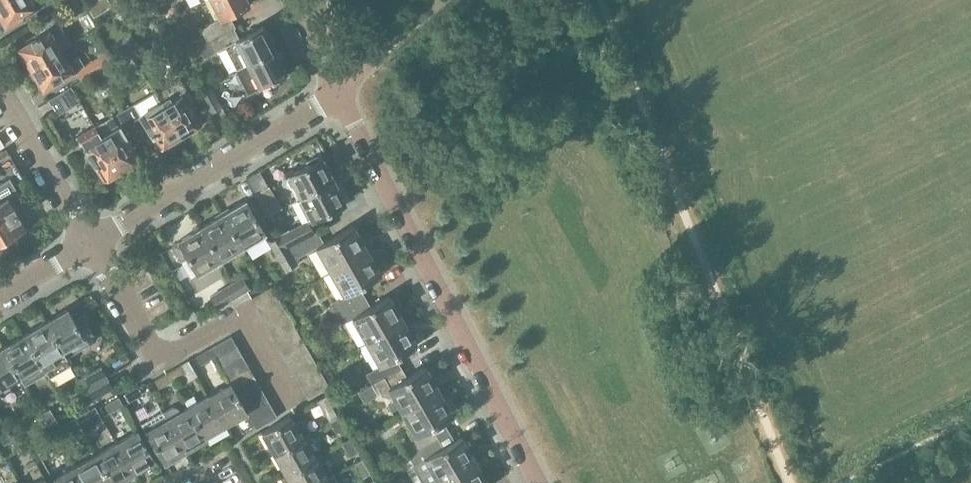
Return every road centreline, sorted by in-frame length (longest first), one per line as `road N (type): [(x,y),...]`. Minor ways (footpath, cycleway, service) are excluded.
road 1 (unclassified): [(787,482),(603,0)]
road 2 (residential): [(541,482),(337,92)]
road 3 (residential): [(95,244),(337,92)]
road 4 (residential): [(95,244),(0,93)]
road 5 (unclassified): [(337,92),(438,0)]

